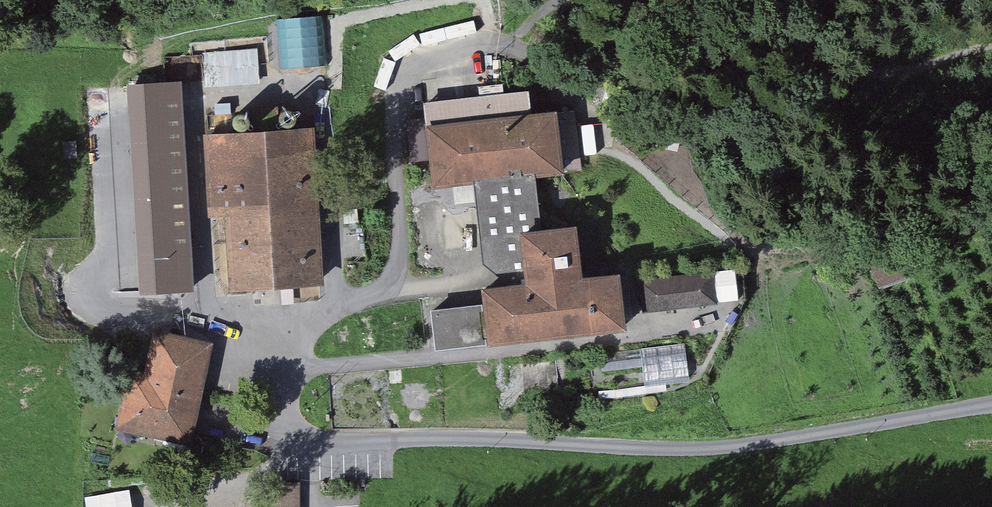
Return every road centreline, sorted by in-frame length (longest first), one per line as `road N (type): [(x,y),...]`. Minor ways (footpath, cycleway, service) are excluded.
road 1 (residential): [(305,443),(458,437),(732,447),(991,404)]
road 2 (track): [(991,43),(893,74),(710,23),(642,26),(578,2),(546,4),(507,45)]

